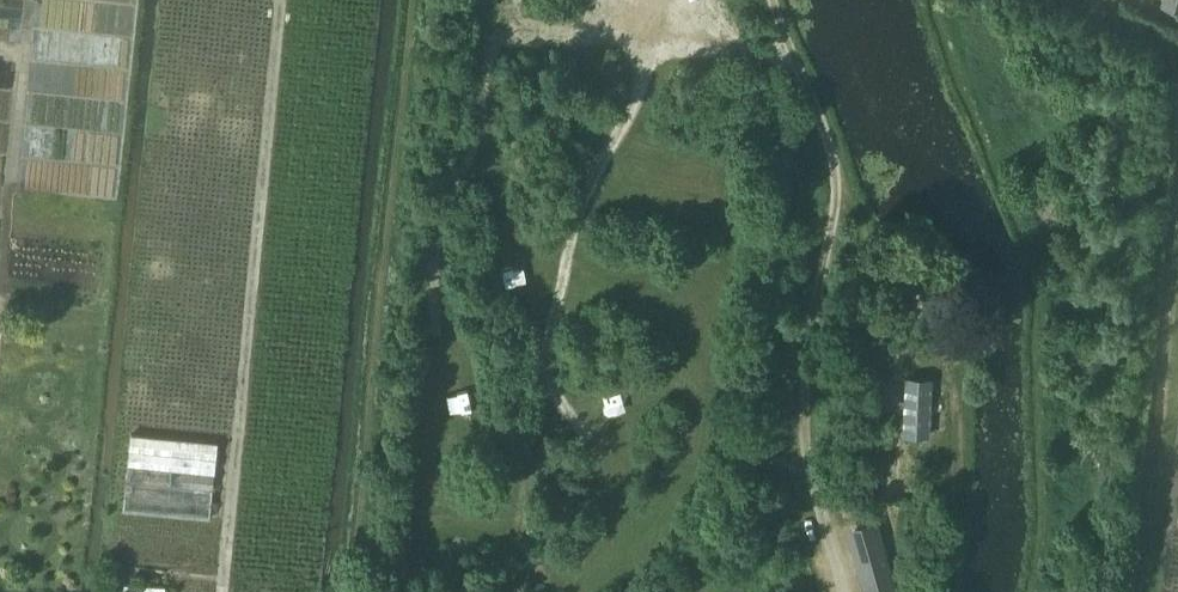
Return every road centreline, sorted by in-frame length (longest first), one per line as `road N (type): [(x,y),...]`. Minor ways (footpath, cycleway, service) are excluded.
road 1 (track): [(435,331),(435,234),(472,148),(493,48),(511,34),(599,31),(650,51),(636,100),(574,227),(549,334),(549,383),(585,436)]
road 2 (track): [(772,0),(833,157),(806,437),(841,591)]
road 3 (track): [(223,591),(281,0)]
road 4 (track): [(789,47),(650,51),(666,0)]

